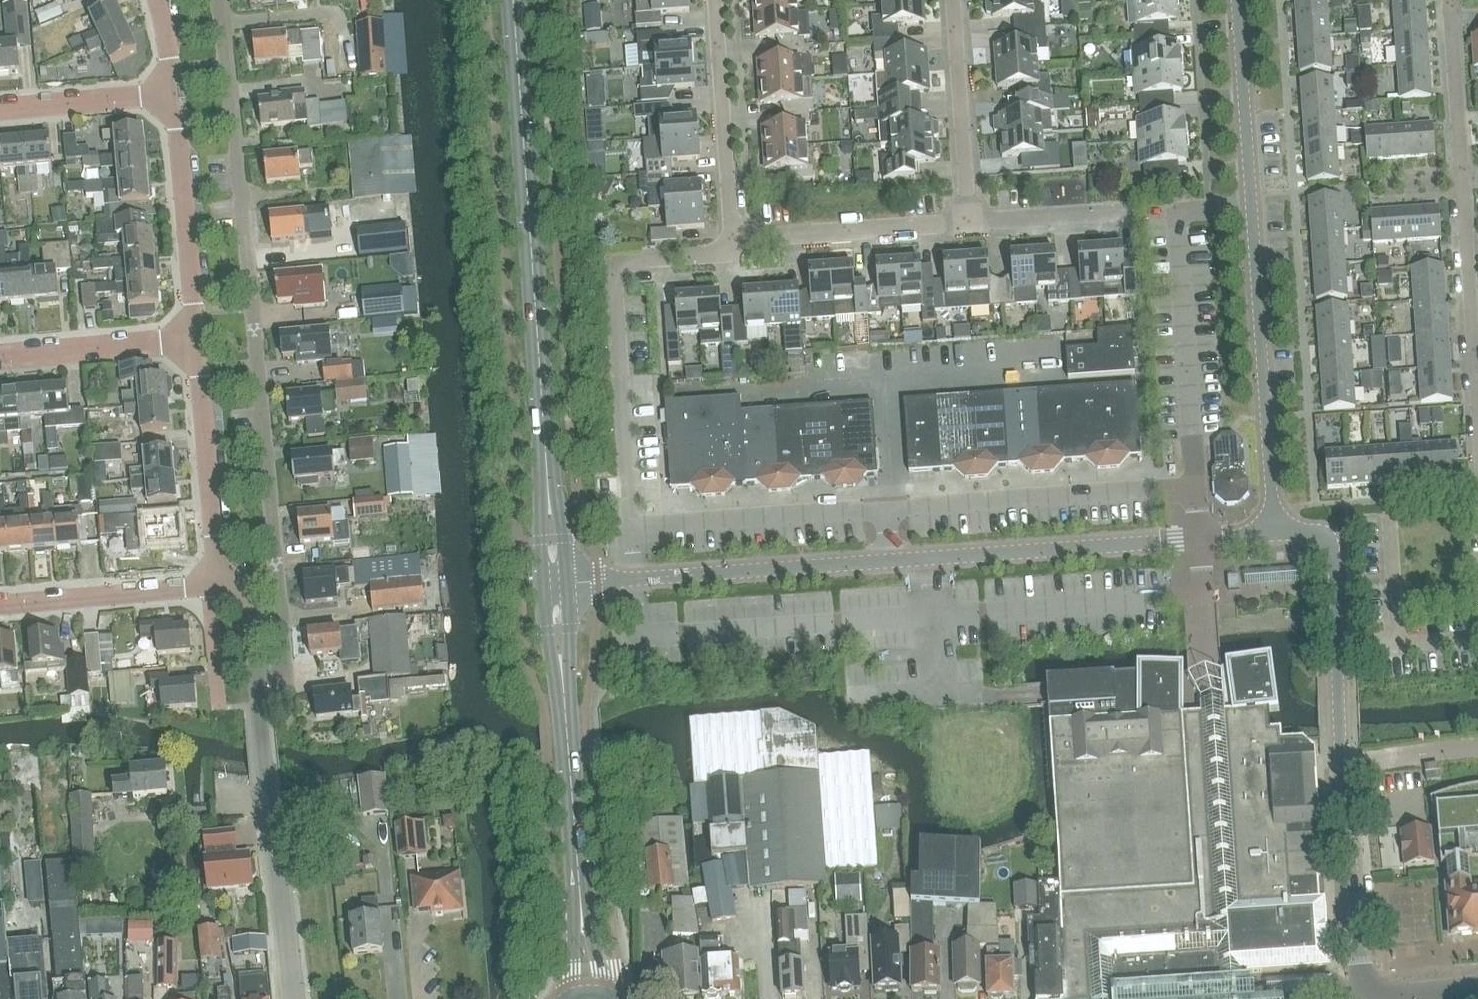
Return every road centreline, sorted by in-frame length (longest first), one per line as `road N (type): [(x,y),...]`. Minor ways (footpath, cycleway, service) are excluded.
road 1 (unclassified): [(636,578),(1274,531)]
road 2 (tertiary): [(554,584),(512,0)]
road 3 (residential): [(1274,531),(1237,0)]
road 4 (unclassified): [(1463,987),(1366,994),(1338,649)]
road 5 (residential): [(294,998),(253,601),(240,587),(216,581)]
road 6 (residential): [(636,578),(616,284),(636,260),(712,254),(736,233)]
road 7 (tertiary): [(587,997),(554,584)]
road 8 (residential): [(182,339),(193,300),(178,124),(163,93)]
road 9 (residential): [(216,581),(199,375),(182,339)]
road 10 (residential): [(736,233),(715,0)]
road 11 (residential): [(736,233),(968,221)]
road 12 (residential): [(1477,404),(1462,180)]
road 13 (residential): [(968,221),(953,0)]
road 14 (residential): [(0,605),(216,581)]
road 15 (residential): [(0,355),(182,339)]
road 16 (unclassified): [(1338,649),(1329,542),(1311,532),(1274,531)]
road 17 (residential): [(0,108),(163,93)]
road 18 (residential): [(1462,180),(1450,17)]
road 19 (residential): [(968,221),(1122,210)]
road 20 (residential): [(1338,649),(1477,637)]

